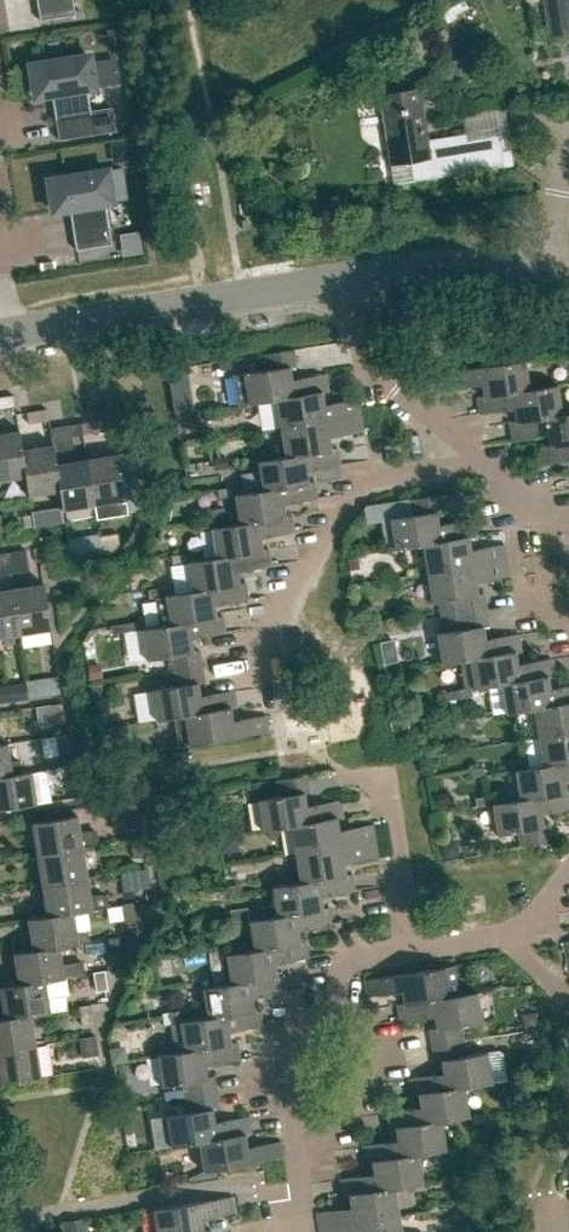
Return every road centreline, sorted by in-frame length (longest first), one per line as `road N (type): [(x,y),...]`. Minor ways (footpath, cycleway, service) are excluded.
road 1 (residential): [(273,704),(261,631),(357,489),(478,454)]
road 2 (unclassified): [(13,332),(352,276)]
road 3 (residential): [(478,454),(365,356),(352,276)]
road 4 (residential): [(294,1151),(326,1128),(364,1079),(367,1040),(332,998)]
road 5 (unclassified): [(352,276),(497,266),(540,275)]
road 6 (residential): [(294,1151),(278,1060),(332,998)]
road 7 (residential): [(413,947),(383,777)]
road 8 (residential): [(568,153),(540,275)]

